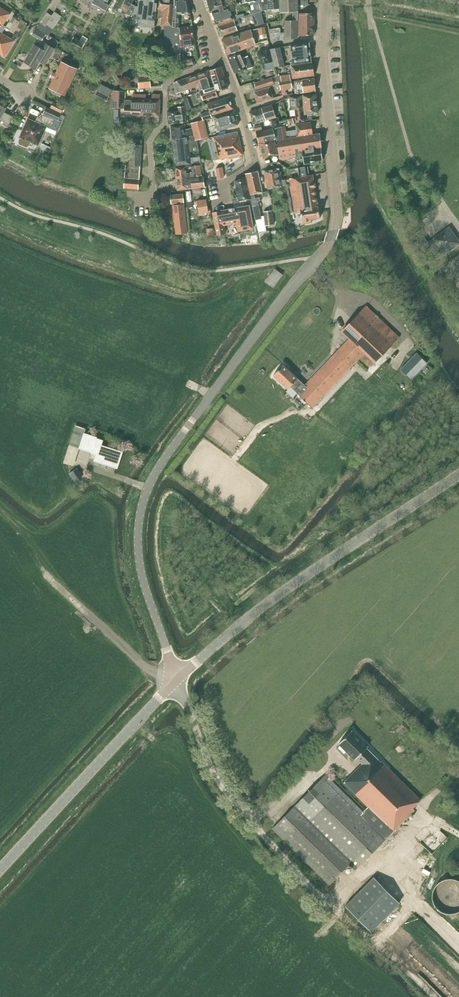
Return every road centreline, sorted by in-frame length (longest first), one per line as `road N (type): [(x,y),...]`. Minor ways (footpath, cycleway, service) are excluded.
road 1 (unclassified): [(178,681),(143,580),(140,517),(169,454),(330,241),(337,214),(323,38)]
road 2 (tertiary): [(178,681),(286,589),(458,475)]
road 3 (tertiary): [(0,871),(178,681)]
road 4 (residential): [(141,199),(153,198),(149,142),(166,121),(166,84),(223,60)]
road 5 (residential): [(227,202),(223,183),(257,163),(223,60)]

